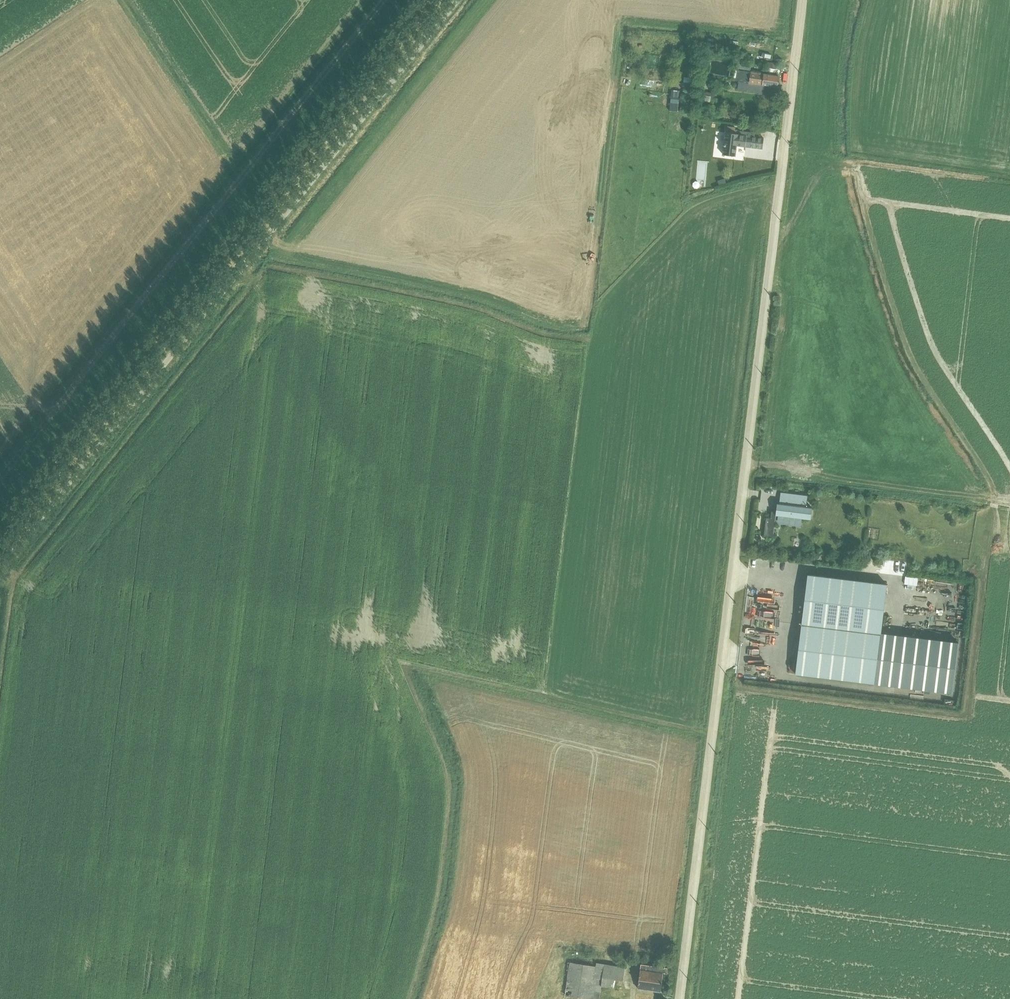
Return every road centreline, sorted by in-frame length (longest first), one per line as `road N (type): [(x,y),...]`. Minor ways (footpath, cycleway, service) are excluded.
road 1 (unclassified): [(802,0),(679,998)]
road 2 (unclassified): [(458,0),(0,569)]
road 3 (track): [(745,469),(997,504)]

